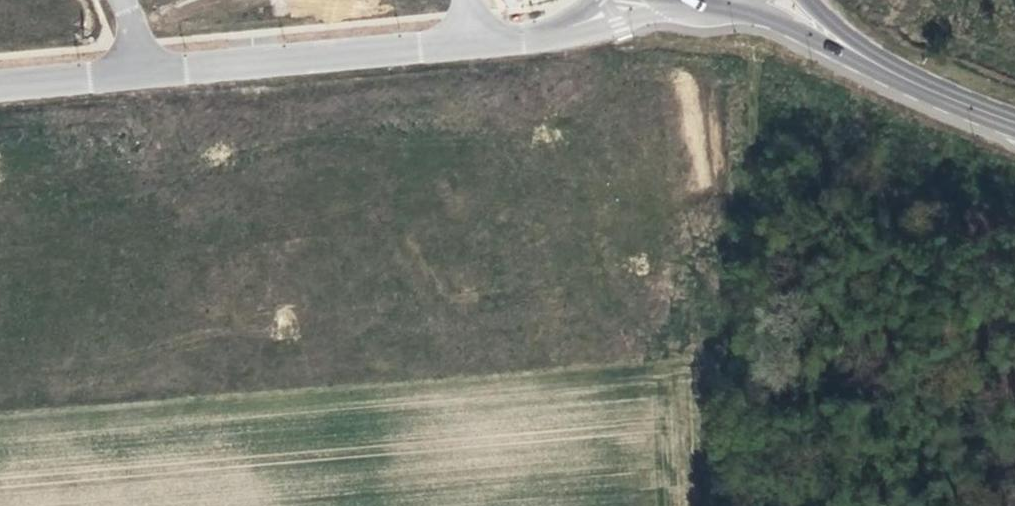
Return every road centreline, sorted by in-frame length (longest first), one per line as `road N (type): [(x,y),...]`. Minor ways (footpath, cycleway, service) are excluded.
road 1 (residential): [(144,70),(476,39)]
road 2 (residential): [(172,393),(144,70)]
road 3 (residential): [(502,362),(476,39)]
road 4 (tertiary): [(716,3),(767,16),(916,82)]
road 5 (residential): [(543,34),(685,0)]
road 6 (residential): [(0,84),(144,70)]
road 7 (tertiary): [(916,82),(810,0)]

